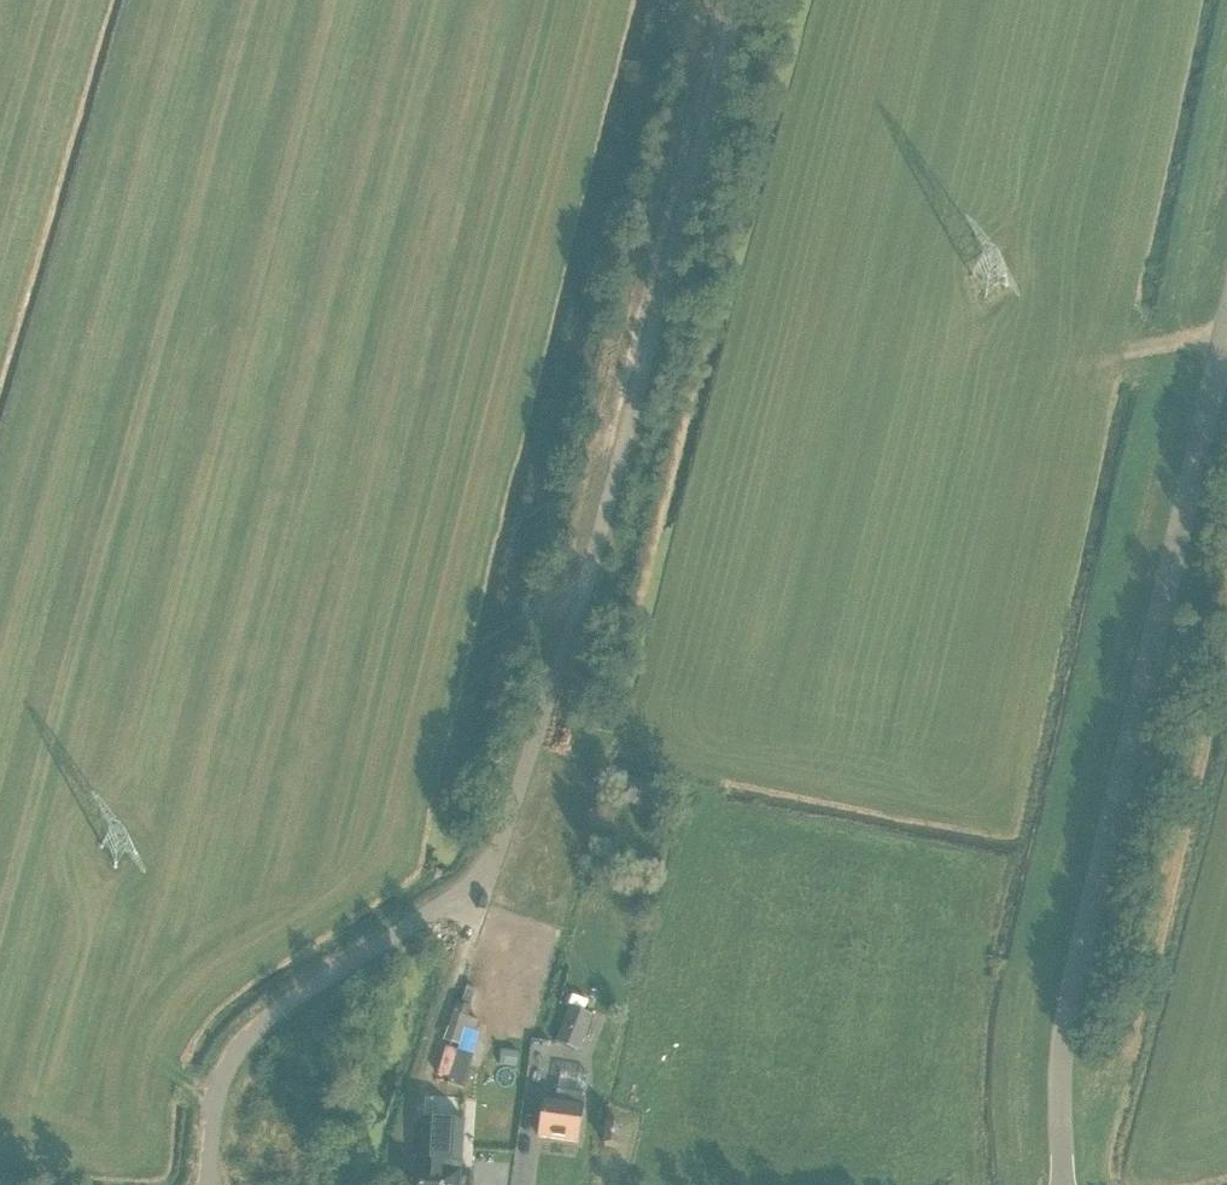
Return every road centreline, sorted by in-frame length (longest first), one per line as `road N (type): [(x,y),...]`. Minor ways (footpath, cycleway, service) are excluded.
road 1 (unclassified): [(207,1184),(216,1095),(234,1054),(452,897),(488,859),(714,0)]
road 2 (unclassified): [(1062,1184),(1065,1020),(1226,321)]

